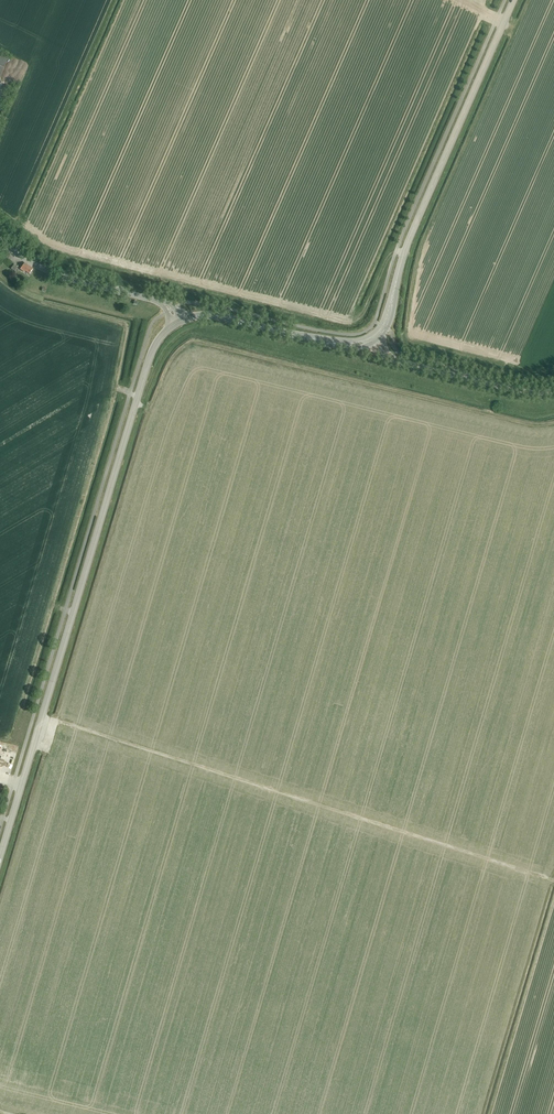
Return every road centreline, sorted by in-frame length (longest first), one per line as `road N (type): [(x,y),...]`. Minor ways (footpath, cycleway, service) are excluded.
road 1 (track): [(55,720),(145,420),(186,344),(531,425),(553,423)]
road 2 (secondary): [(0,857),(149,359),(178,323)]
road 3 (track): [(42,716),(553,881)]
road 4 (secondary): [(374,338),(514,0)]
road 5 (unclassified): [(553,391),(520,391),(396,361),(374,338)]
road 6 (unclassified): [(158,301),(57,275),(0,240)]
road 7 (secondary): [(178,323),(216,316),(322,340)]

